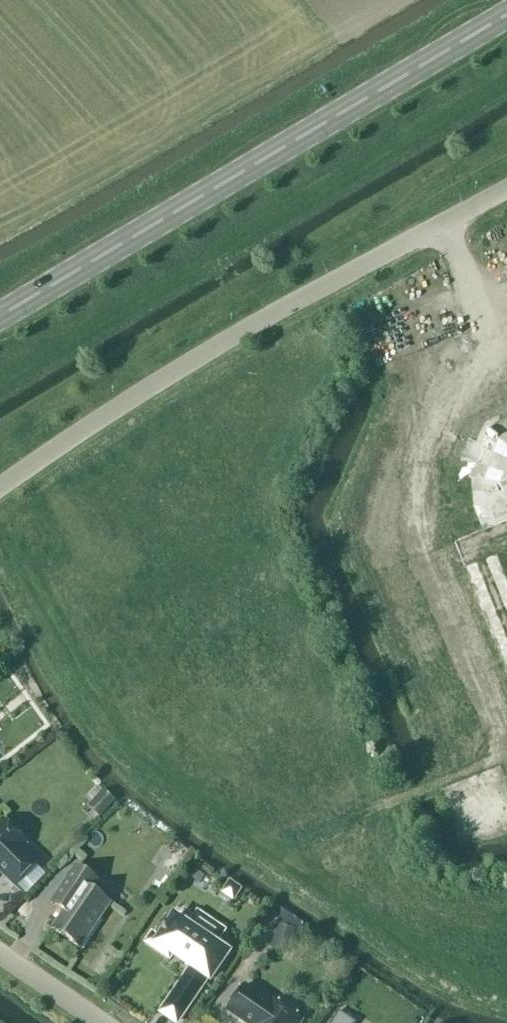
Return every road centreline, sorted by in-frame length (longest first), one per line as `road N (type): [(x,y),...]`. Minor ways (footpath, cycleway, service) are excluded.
road 1 (unclassified): [(0,491),(149,390),(506,189)]
road 2 (primary): [(0,315),(506,14)]
road 3 (residential): [(102,1022),(0,954)]

